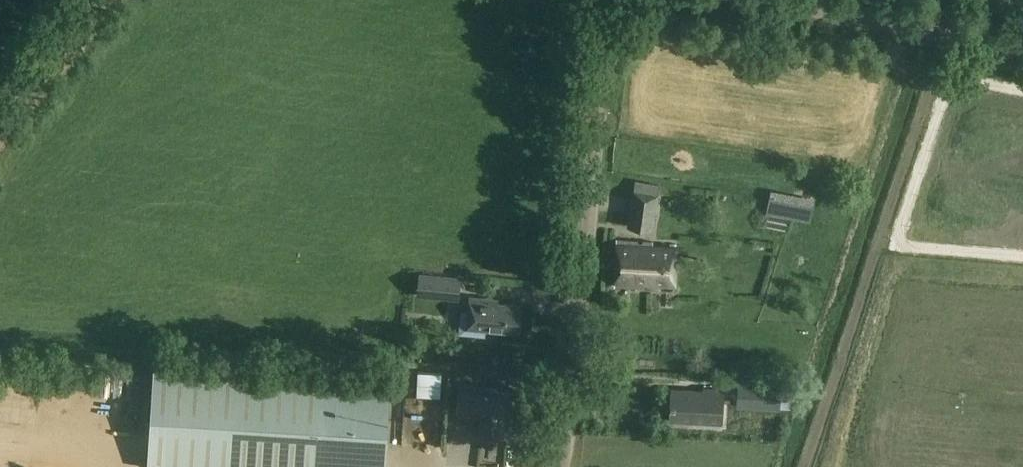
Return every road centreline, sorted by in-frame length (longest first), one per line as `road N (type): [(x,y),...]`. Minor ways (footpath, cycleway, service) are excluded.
road 1 (unclassified): [(565,466),(611,0)]
road 2 (unclassified): [(1022,45),(766,0)]
road 3 (unclassified): [(0,117),(96,0)]

